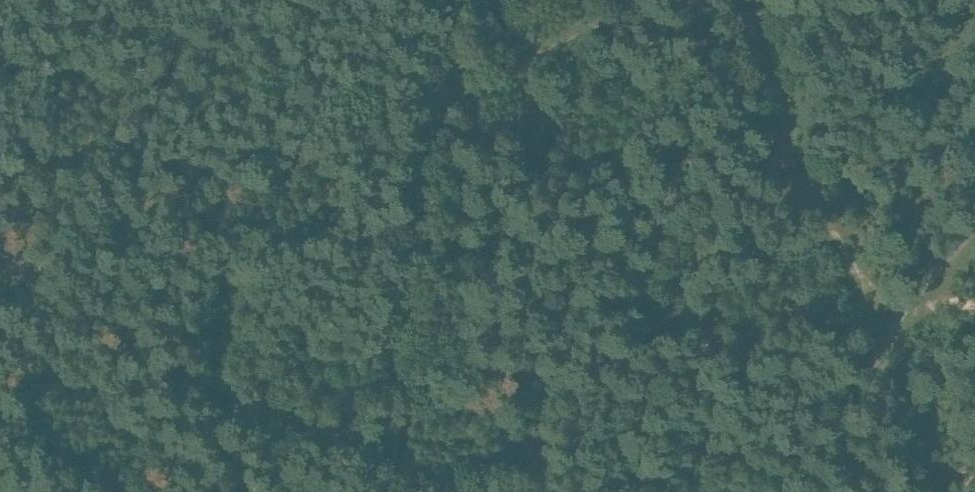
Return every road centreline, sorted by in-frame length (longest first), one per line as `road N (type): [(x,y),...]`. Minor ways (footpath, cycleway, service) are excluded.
road 1 (track): [(742,0),(885,340),(620,491)]
road 2 (track): [(428,68),(372,491)]
road 3 (track): [(605,0),(428,68)]

